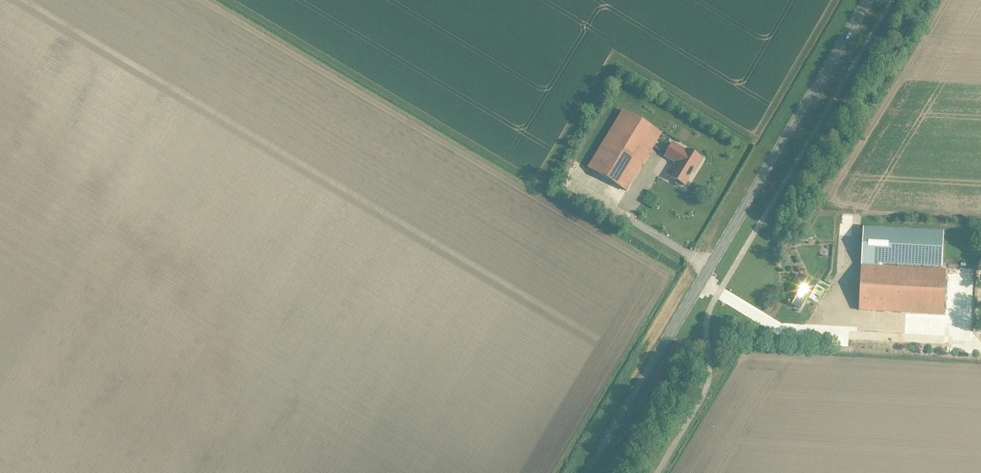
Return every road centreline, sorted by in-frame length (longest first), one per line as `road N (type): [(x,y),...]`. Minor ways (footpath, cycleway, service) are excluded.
road 1 (tertiary): [(590,472),(867,0)]

